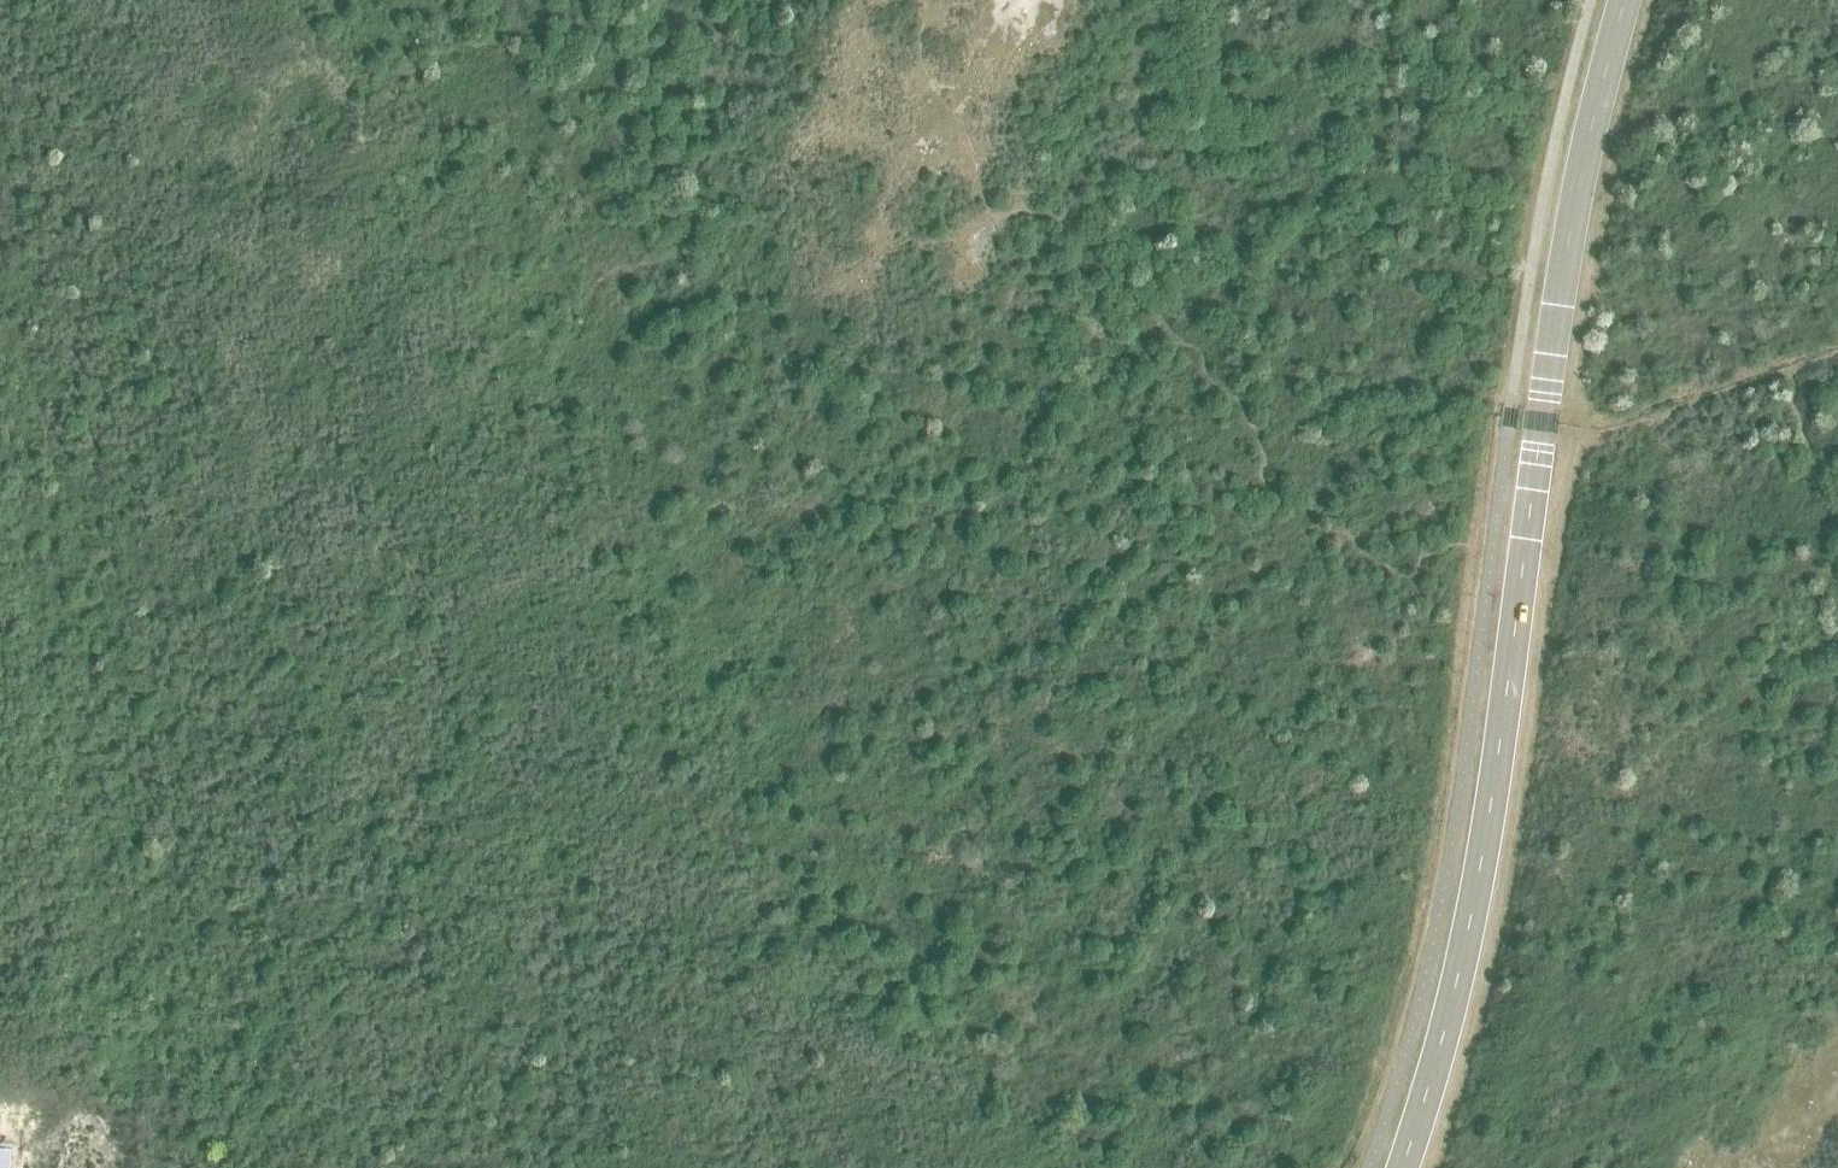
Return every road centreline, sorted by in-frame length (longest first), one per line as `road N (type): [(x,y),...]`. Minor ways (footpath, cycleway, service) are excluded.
road 1 (unclassified): [(1401,1167),(1472,929),(1571,227),(1623,0)]

